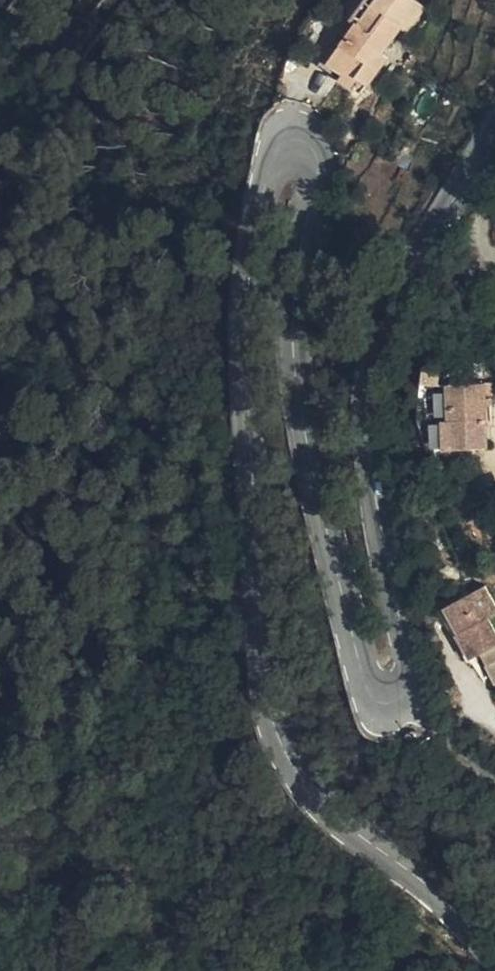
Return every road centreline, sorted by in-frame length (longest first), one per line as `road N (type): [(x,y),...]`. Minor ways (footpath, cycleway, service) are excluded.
road 1 (tertiary): [(494,945),(429,882),(316,796),(286,751),(269,685),(248,362),(266,170),(281,148),(304,144),(319,164),(295,283),(301,380),(356,674),(370,701),(405,706)]
road 2 (tertiary): [(405,706),(412,662),(388,592),(362,427),(379,335),(494,134)]

